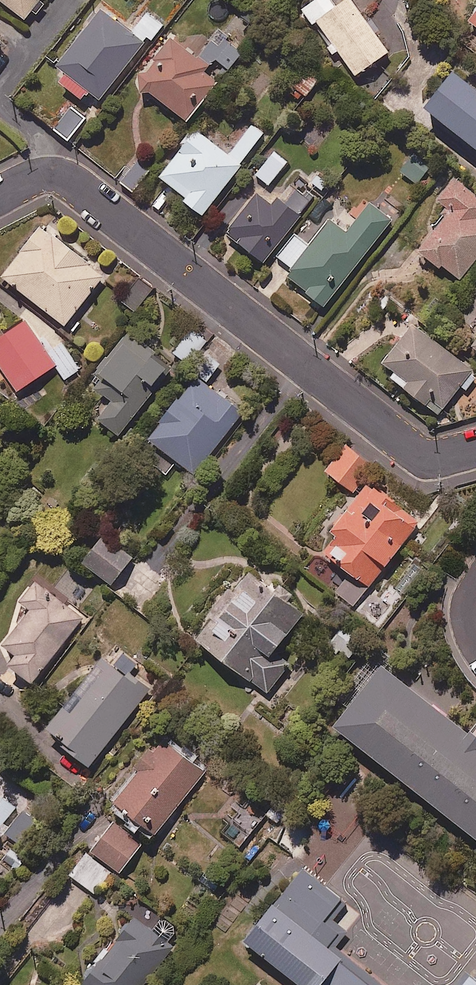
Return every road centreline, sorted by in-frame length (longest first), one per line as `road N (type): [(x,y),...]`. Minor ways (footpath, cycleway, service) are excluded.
road 1 (residential): [(475,449),(437,458),(411,450),(64,178),(38,176),(0,195)]

